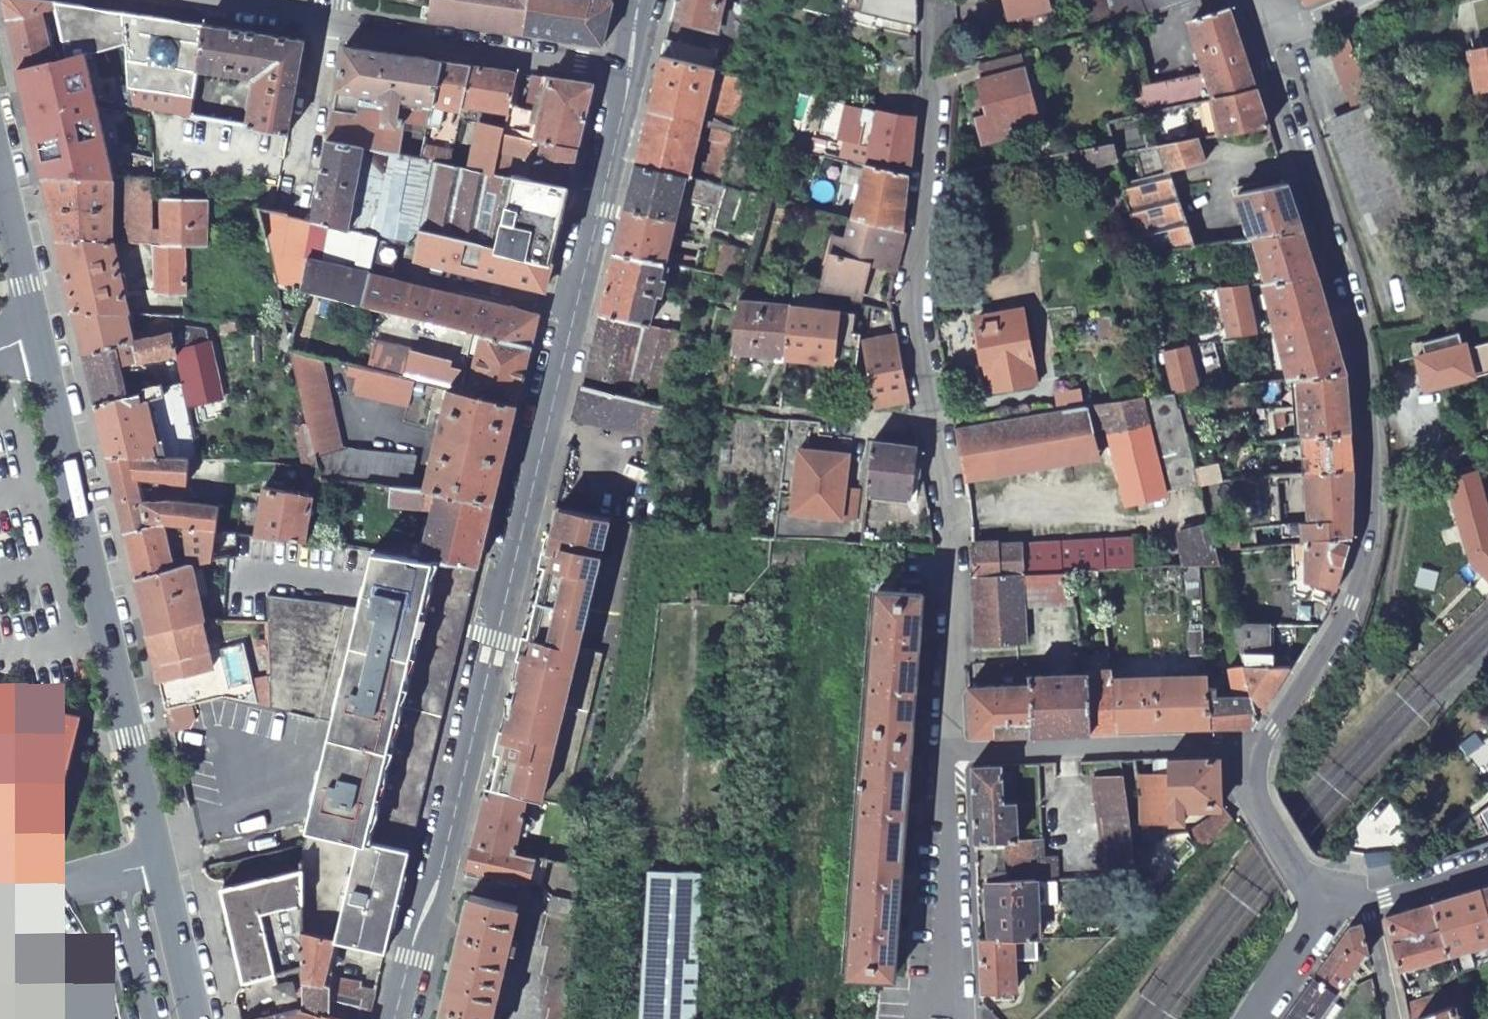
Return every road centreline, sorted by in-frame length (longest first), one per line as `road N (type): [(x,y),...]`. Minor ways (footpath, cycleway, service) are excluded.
road 1 (secondary): [(628,69),(400,1018)]
road 2 (secondary): [(0,166),(197,1018)]
road 3 (residential): [(1266,742),(1336,638),(1356,590),(1371,542),(1377,474),(1362,361),(1261,31)]
road 4 (residential): [(925,0),(914,325),(953,546),(953,751)]
road 5 (residential): [(953,751),(1266,742)]
road 6 (residential): [(628,69),(326,22)]
road 7 (residential): [(953,751),(963,1018)]
road 8 (unclassified): [(296,202),(326,22)]
road 9 (residential): [(326,22),(182,0)]
road 10 (unclassified): [(1250,1018),(1328,908)]
road 11 (unclassified): [(1366,889),(1394,1018)]
road 12 (unclassified): [(1487,852),(1366,889)]

